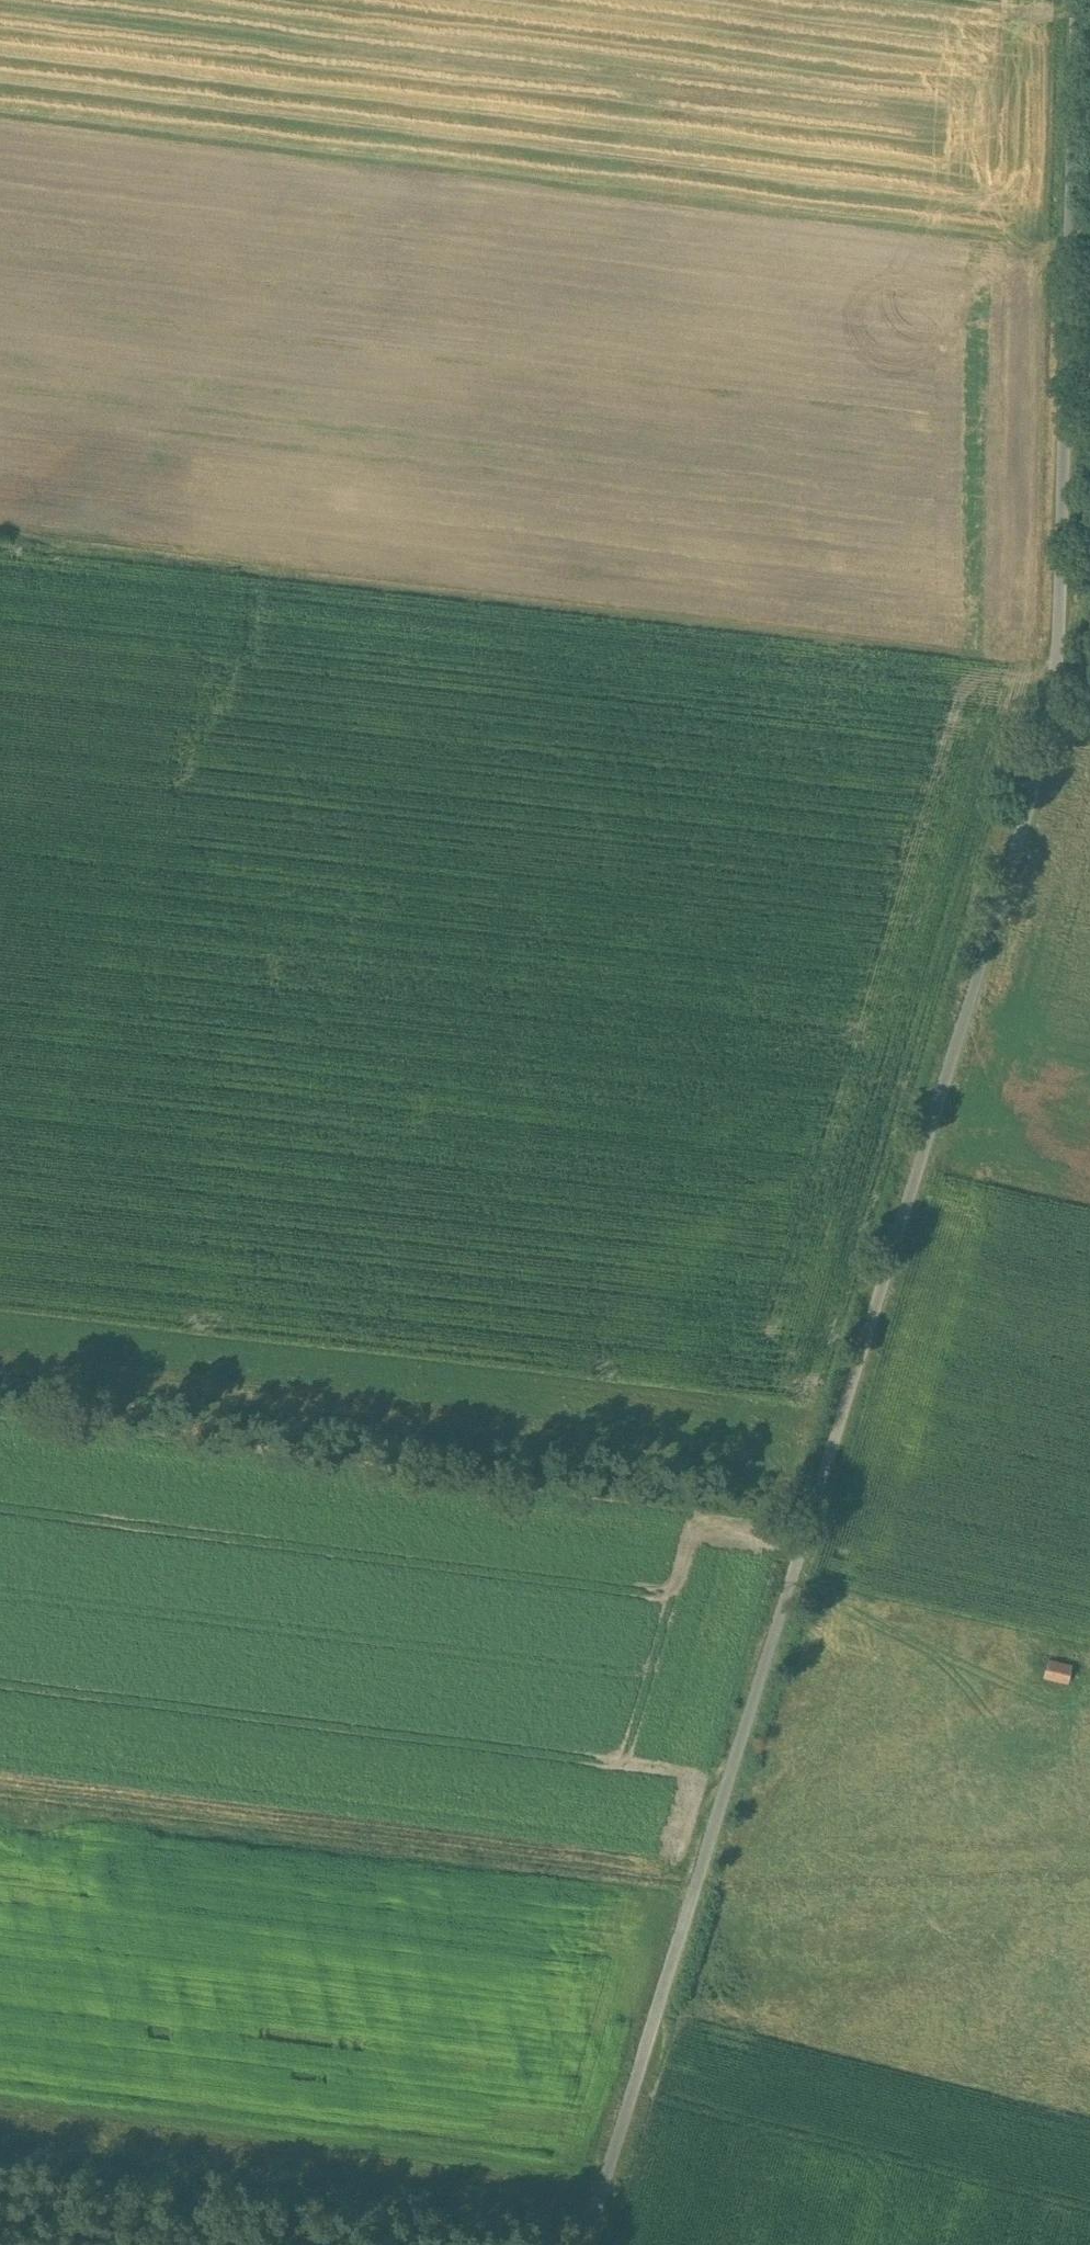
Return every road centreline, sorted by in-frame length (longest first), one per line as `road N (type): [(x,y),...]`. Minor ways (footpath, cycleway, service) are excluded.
road 1 (unclassified): [(586,2244),(991,935),(1061,675),(1082,0)]

